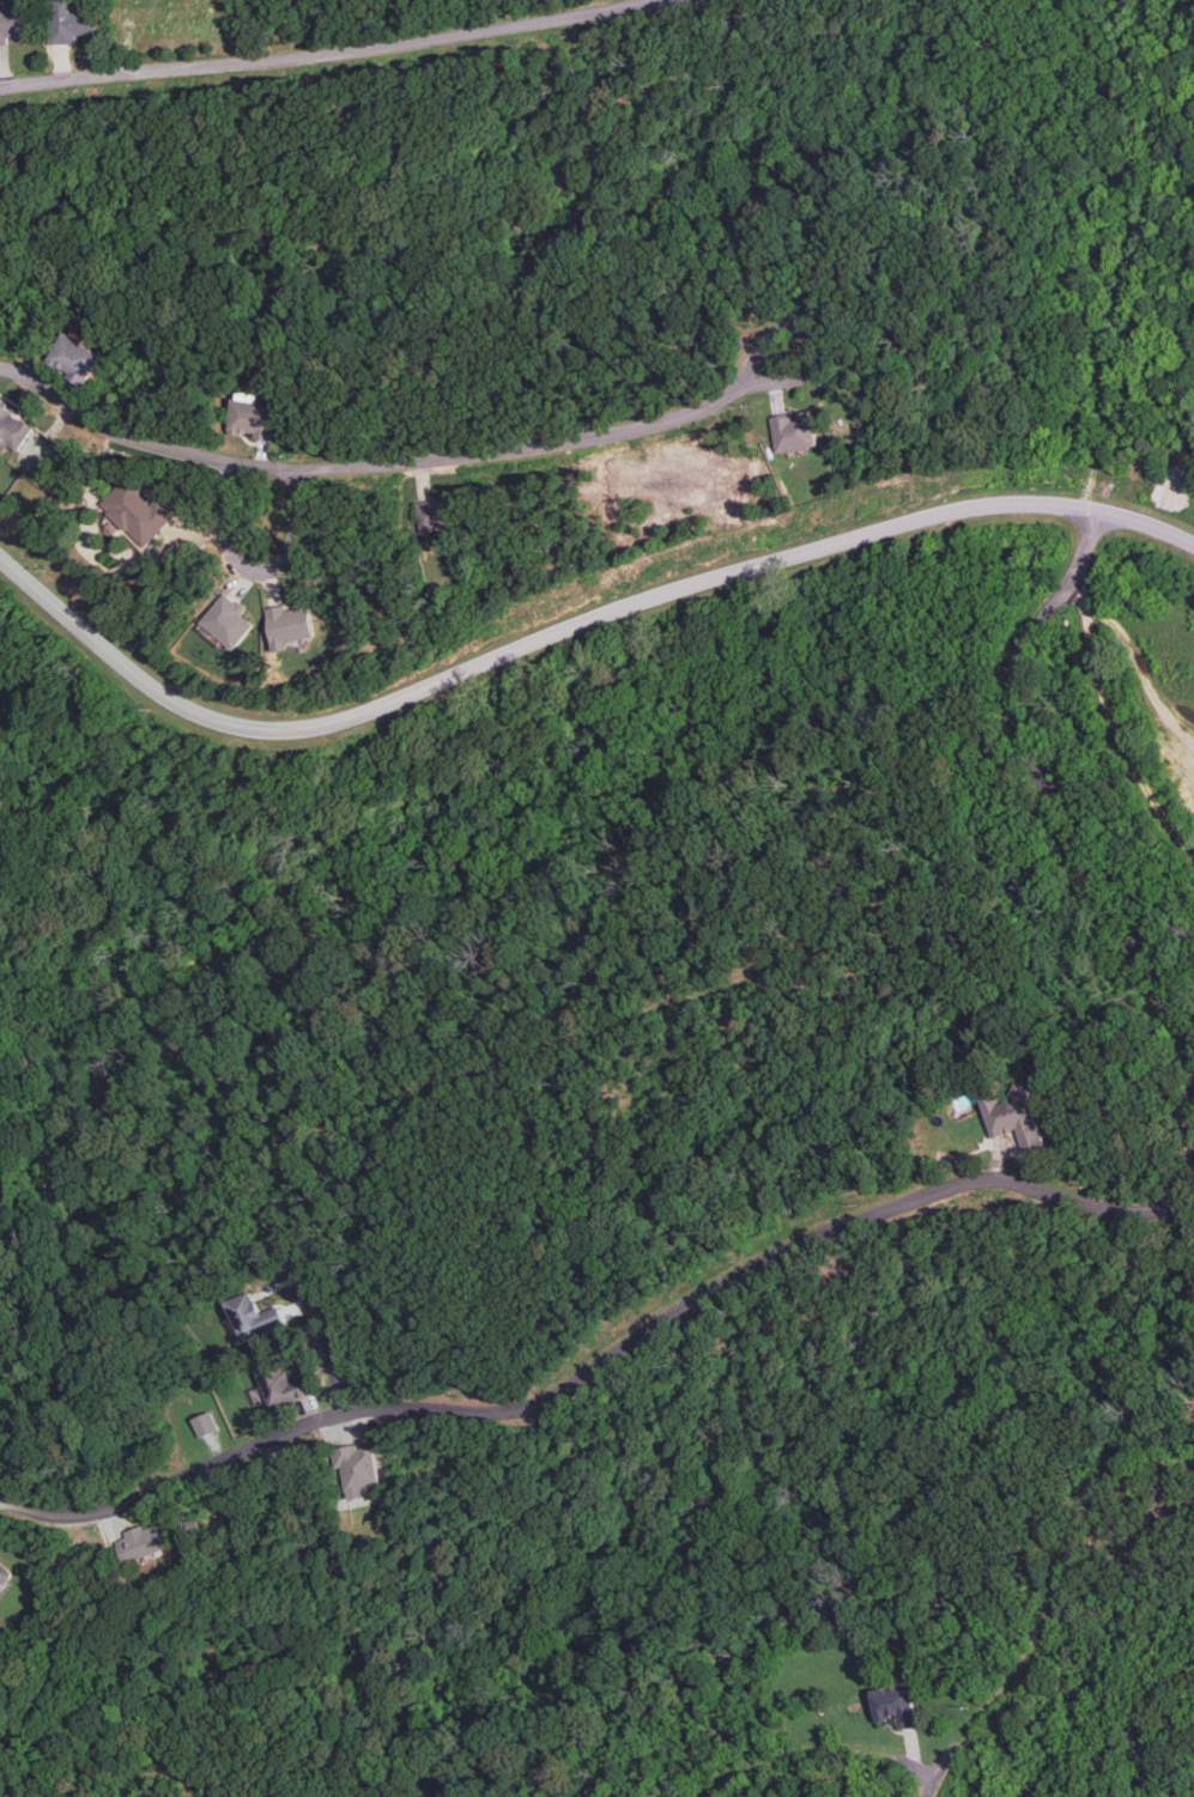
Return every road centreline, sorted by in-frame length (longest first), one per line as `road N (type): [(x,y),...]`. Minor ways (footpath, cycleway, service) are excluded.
road 1 (residential): [(0,558),(188,708),(231,727),(278,731),(331,726),(671,594),(951,511),(992,504),(1091,512),(1193,550)]
road 2 (residential): [(1193,1184),(1154,1210),(1123,1213),(1006,1180),(972,1180),(844,1226),(709,1293),(538,1404),(350,1413),(96,1513),(37,1512),(0,1498)]
road 3 (residential): [(350,1413),(291,1257),(249,1194),(257,1160),(325,1125),(795,961)]
road 4 (residential): [(0,369),(105,429),(232,463),(295,471),(455,459),(630,432),(732,395),(790,352)]
road 5 (residential): [(0,90),(465,35),(650,0)]
road 6 (residential): [(1077,576),(1034,627),(1022,658),(1023,726),(1089,875),(1193,1043)]
road 7 (residential): [(1091,512),(1077,576),(1093,662),(1141,776),(1193,858)]
road 8 (residential): [(937,1775),(871,1754),(801,1749),(725,1771),(696,1796)]
road 9 (residential): [(232,463),(229,530),(238,559),(260,569),(286,559),(297,538),(295,471)]

